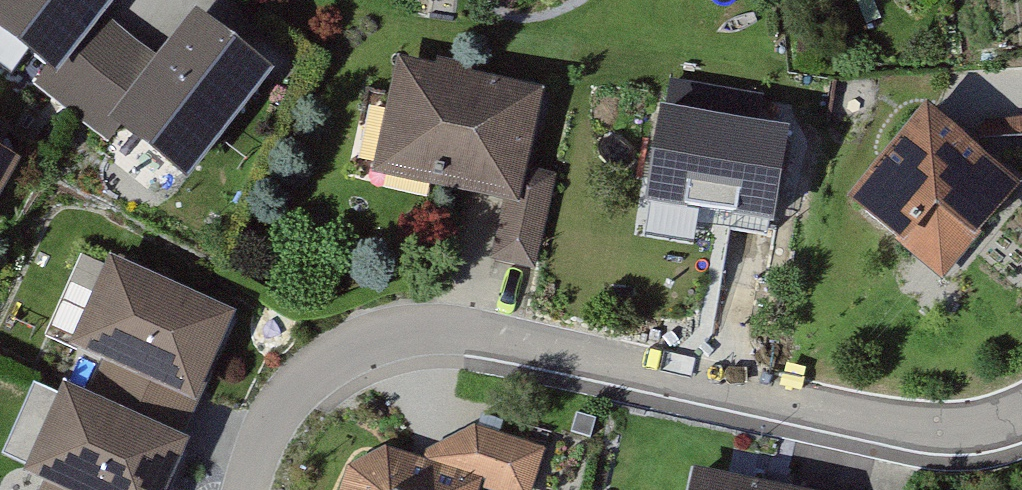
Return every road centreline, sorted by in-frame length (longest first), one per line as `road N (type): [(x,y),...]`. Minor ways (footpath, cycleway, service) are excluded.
road 1 (residential): [(1021,414),(955,427),(902,422),(499,334),(401,325),(347,345),(312,374),(284,413),(249,489)]

